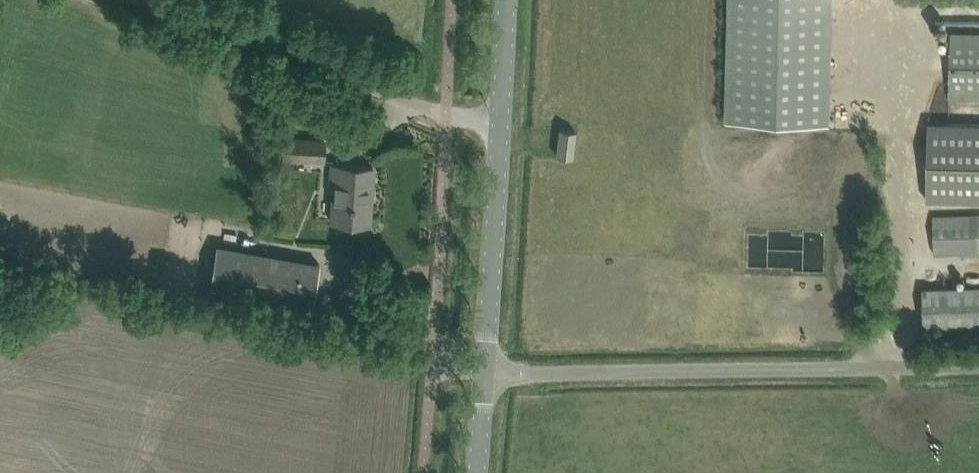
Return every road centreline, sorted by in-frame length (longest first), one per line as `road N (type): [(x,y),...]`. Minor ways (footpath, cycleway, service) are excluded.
road 1 (unclassified): [(978,371),(485,372)]
road 2 (unclassified): [(500,125),(444,116),(159,0)]
road 3 (unclassified): [(485,372),(500,125)]
road 4 (unclassified): [(500,125),(506,0)]

